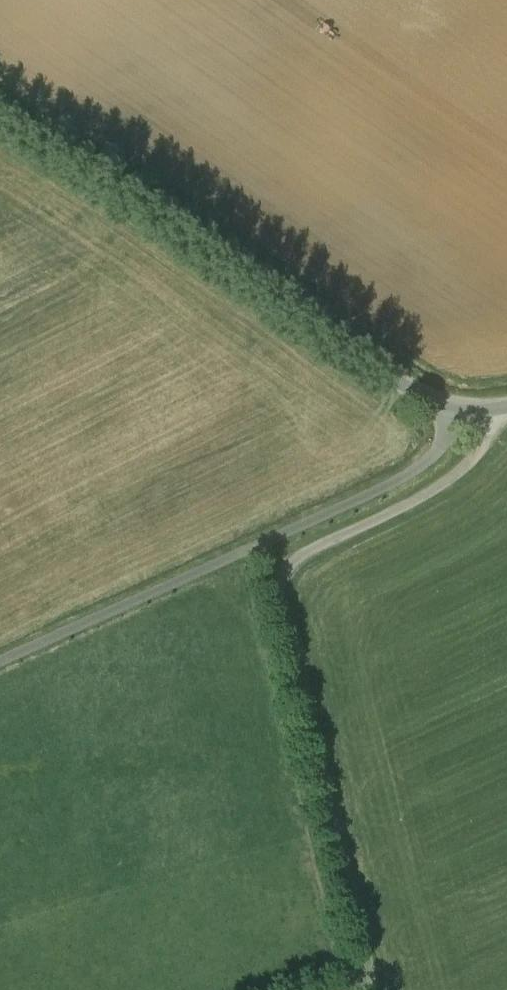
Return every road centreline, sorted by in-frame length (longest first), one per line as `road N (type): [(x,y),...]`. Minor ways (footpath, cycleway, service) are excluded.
road 1 (track): [(496,410),(483,441),(447,481),(292,559),(280,573),(279,602),(369,969),(356,989)]
road 2 (unclassified): [(506,407),(447,409),(413,392),(0,105)]
road 3 (track): [(447,409),(431,455),(393,482),(0,662)]

